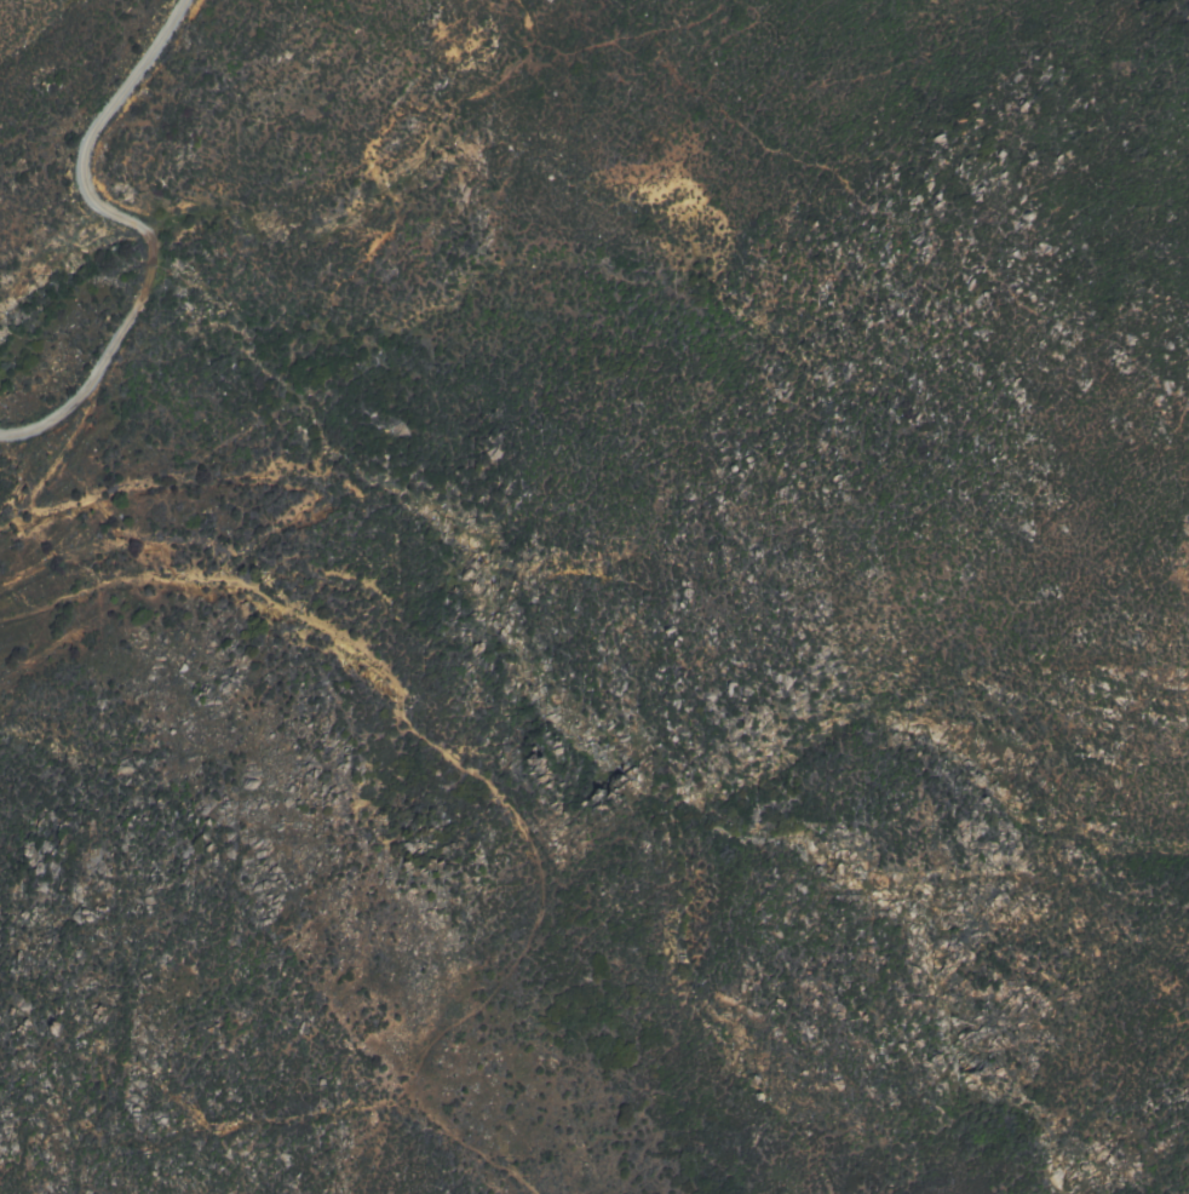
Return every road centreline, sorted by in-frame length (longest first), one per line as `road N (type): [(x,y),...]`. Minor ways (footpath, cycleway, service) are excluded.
road 1 (track): [(0,423),(75,400),(151,283),(149,233),(80,211),(77,145),(184,0)]

